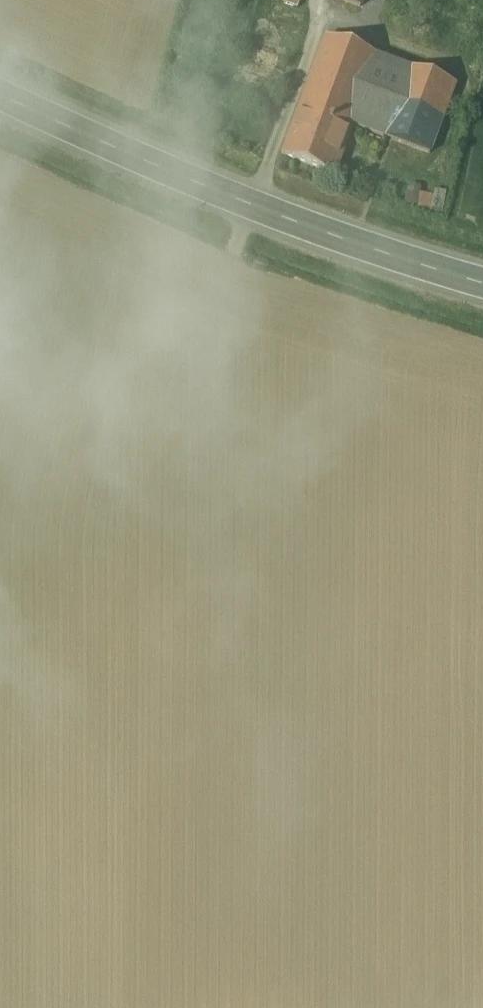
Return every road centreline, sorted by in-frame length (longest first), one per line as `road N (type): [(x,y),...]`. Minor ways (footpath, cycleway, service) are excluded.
road 1 (secondary): [(482,282),(253,205),(0,95)]

